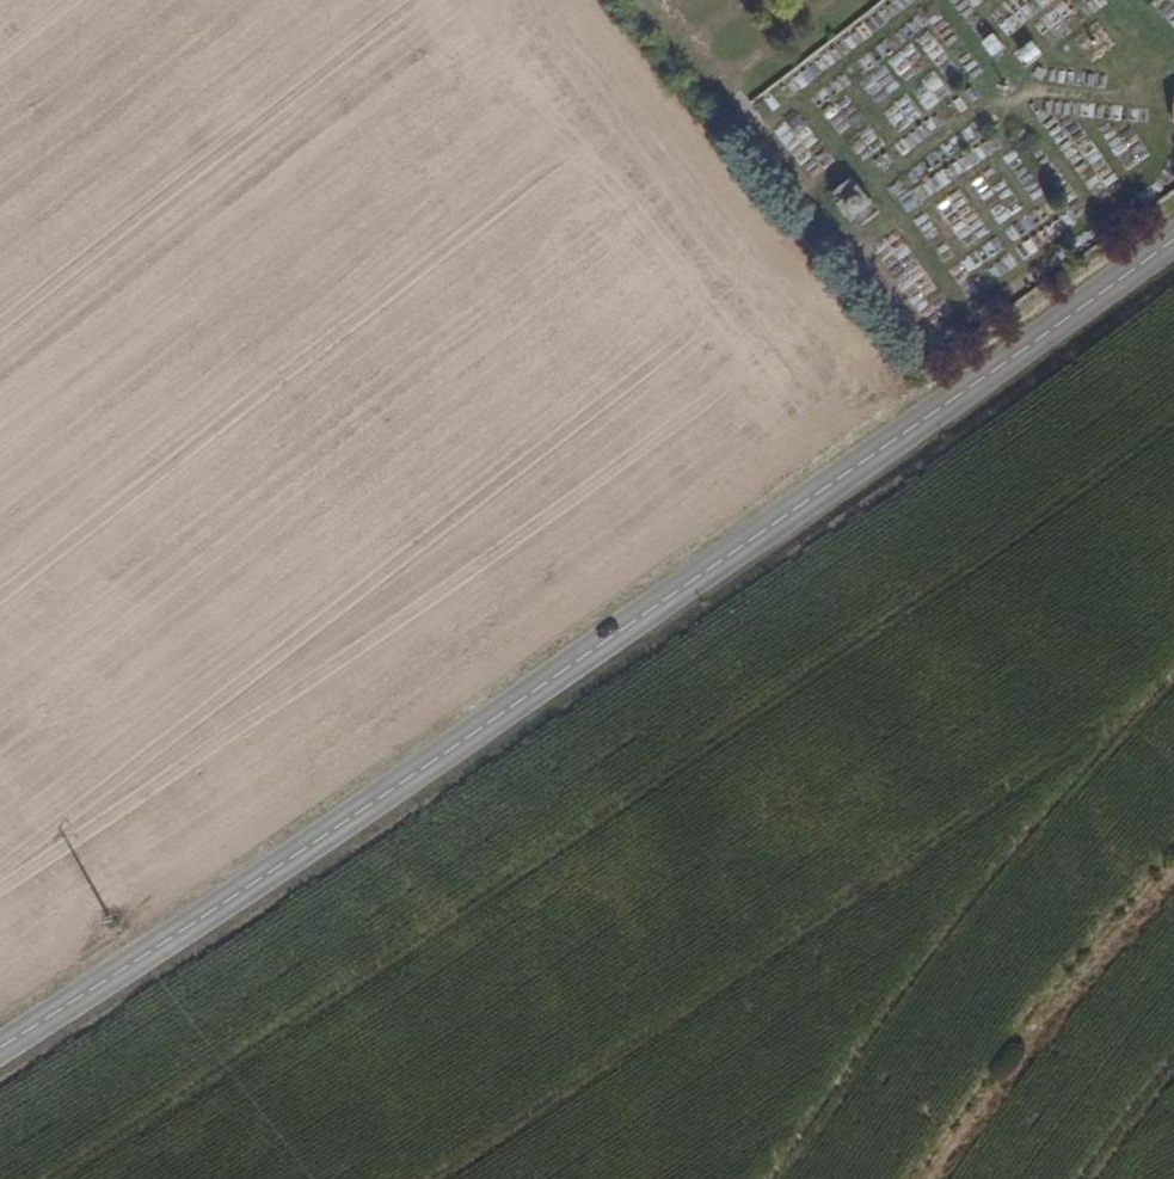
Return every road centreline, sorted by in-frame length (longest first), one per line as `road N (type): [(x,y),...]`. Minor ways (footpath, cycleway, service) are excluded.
road 1 (tertiary): [(0,1049),(400,786),(1173,239)]
road 2 (track): [(1173,869),(1047,1004),(921,1178)]

